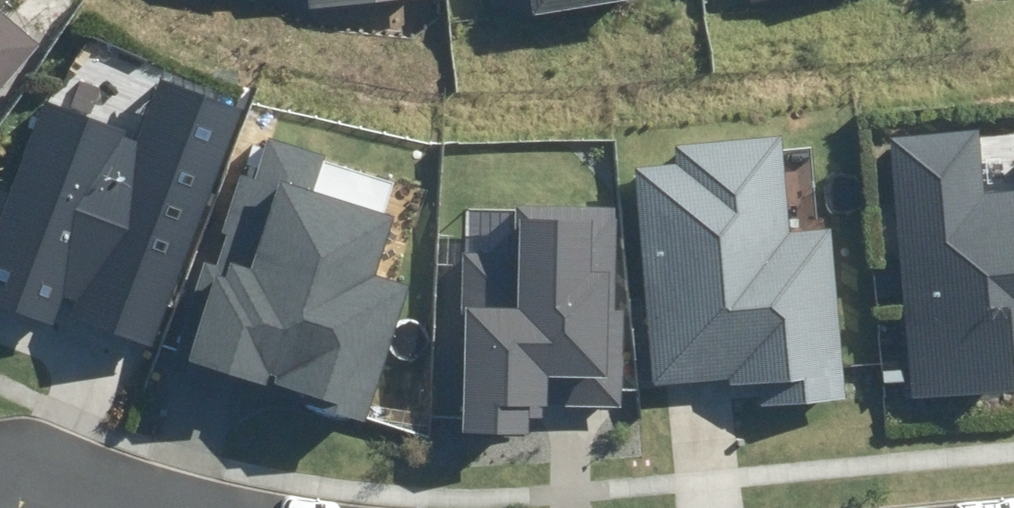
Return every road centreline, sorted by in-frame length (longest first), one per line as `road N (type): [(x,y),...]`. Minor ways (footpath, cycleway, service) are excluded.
road 1 (residential): [(0,450),(148,507)]

